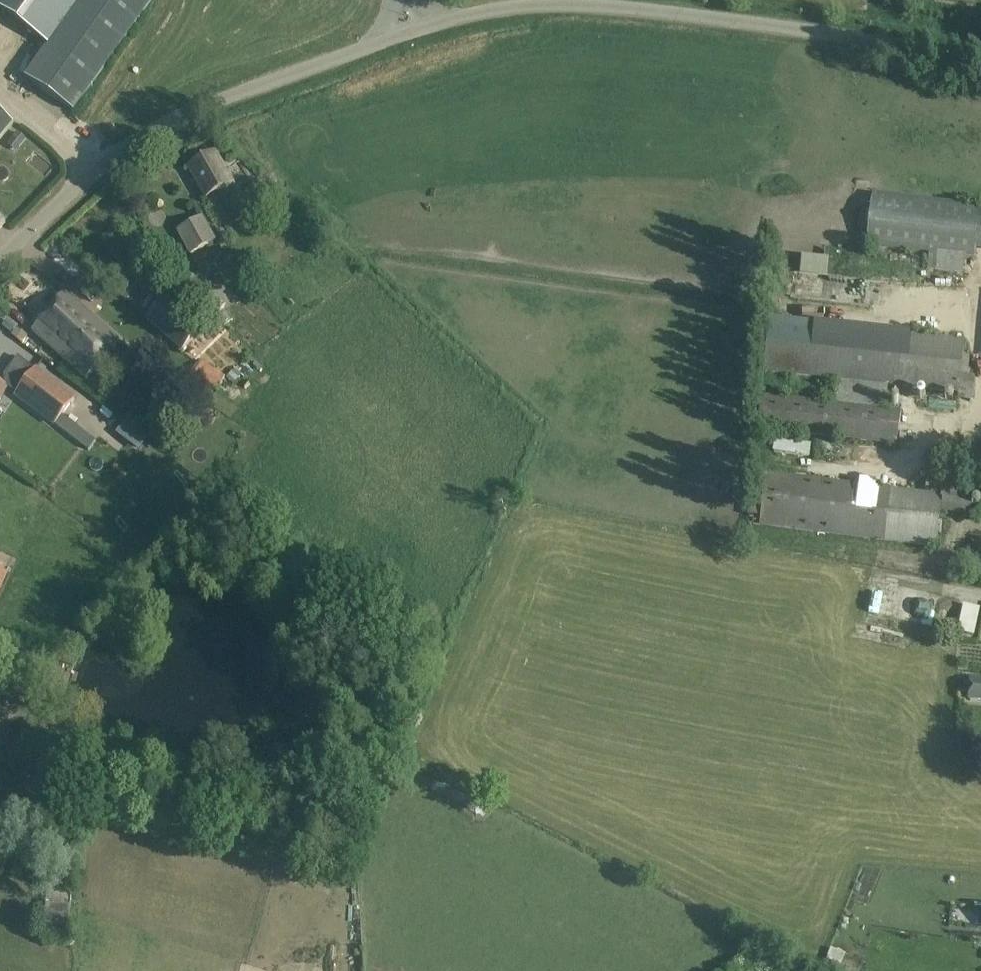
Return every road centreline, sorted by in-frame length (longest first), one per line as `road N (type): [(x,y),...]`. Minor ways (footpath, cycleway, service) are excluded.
road 1 (unclassified): [(0,262),(58,203),(154,127),(256,82),(513,6),(608,0)]
road 2 (unclassified): [(627,0),(917,41),(980,59)]

